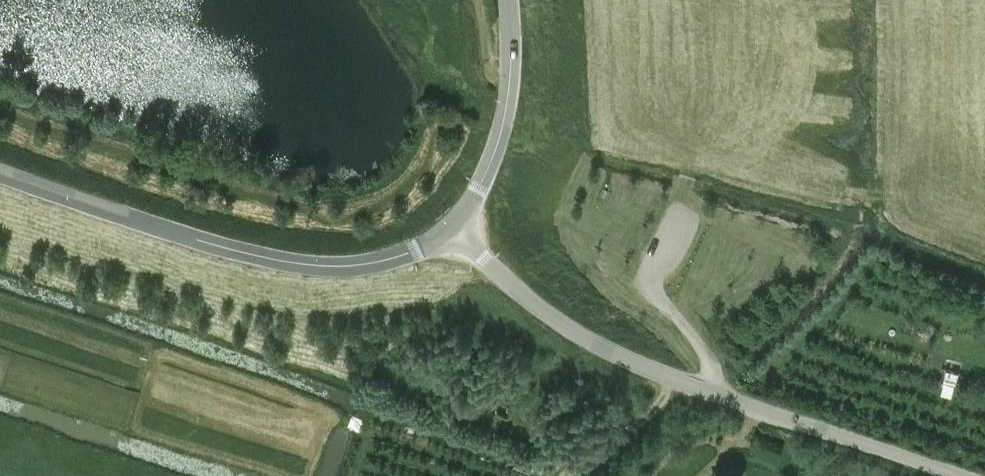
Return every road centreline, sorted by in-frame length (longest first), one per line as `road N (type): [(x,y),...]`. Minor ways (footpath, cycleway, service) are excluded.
road 1 (unclassified): [(961,475),(615,358),(547,321),(487,261),(446,233)]
road 2 (track): [(0,109),(343,224),(408,190),(436,160)]
road 3 (unclassified): [(446,233),(405,258),(354,270),(312,267),(243,253),(0,171)]
road 4 (unclassified): [(446,233),(504,132),(506,0)]

